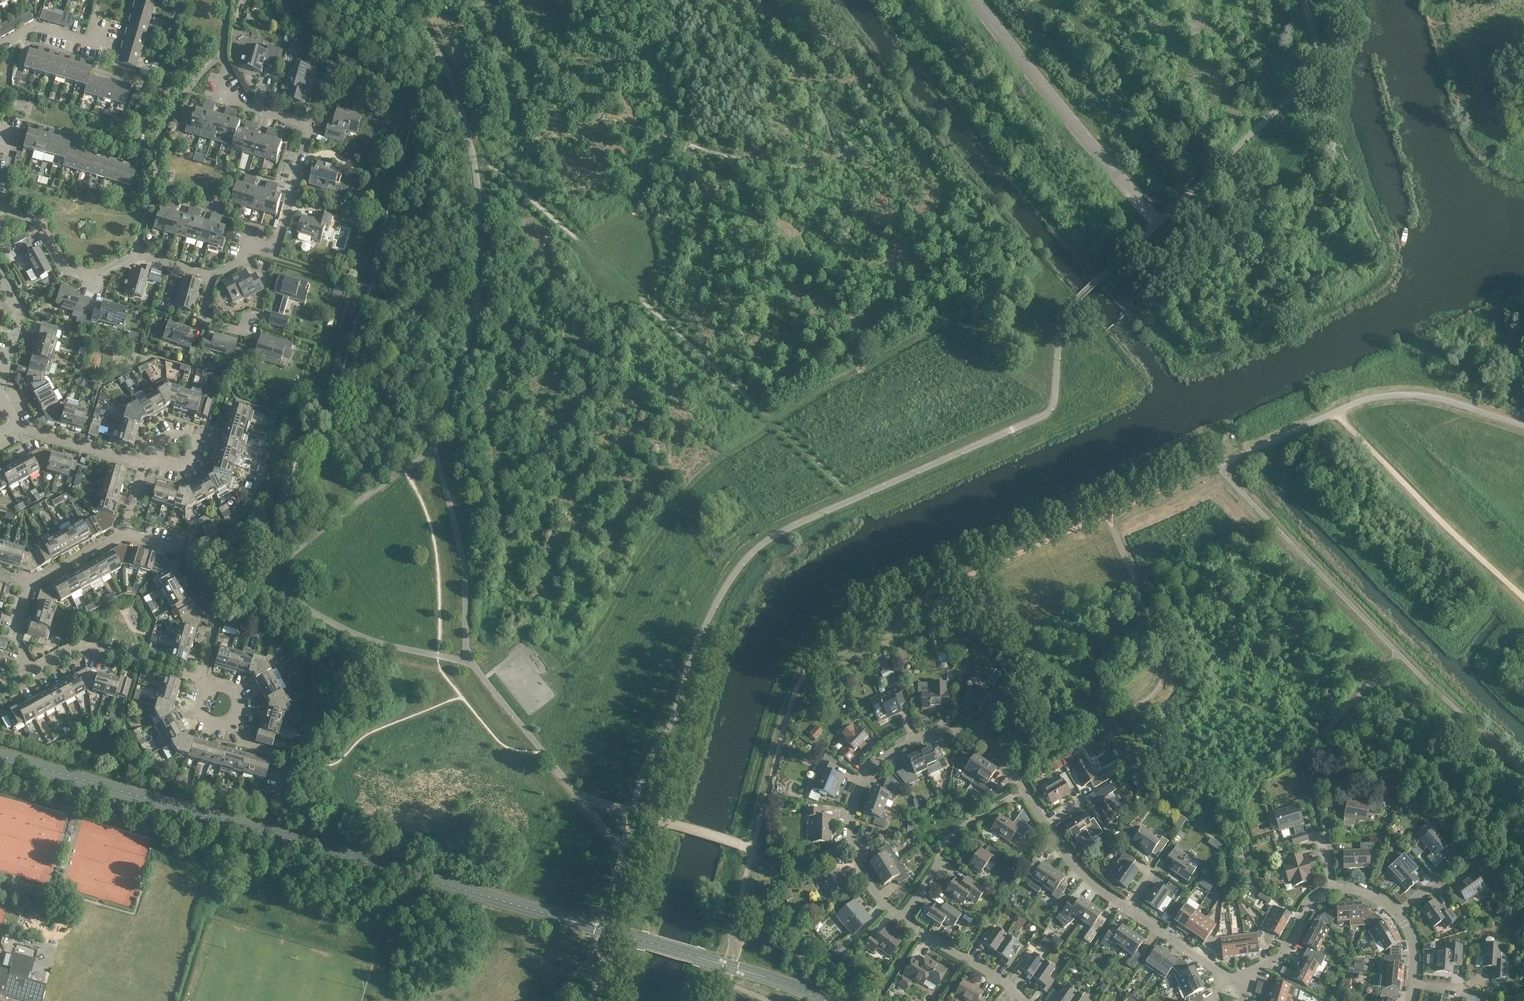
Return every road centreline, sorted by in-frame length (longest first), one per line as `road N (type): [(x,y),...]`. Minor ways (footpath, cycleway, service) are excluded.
road 1 (residential): [(1025,1000),(899,918),(861,868),(853,830),(859,791),(870,773),(911,746),(956,734),(993,746),(1075,869),(1220,975)]
road 2 (residential): [(27,675),(84,649),(202,674),(218,621),(183,549),(124,535)]
road 3 (track): [(617,275),(856,498)]
road 4 (residential): [(223,64),(249,106),(312,124),(279,239),(212,276)]
road 5 (residential): [(1241,982),(1280,960),(1312,901),(1350,889),(1375,894),(1401,918),(1416,947),(1410,1000)]
road 6 (unclassified): [(1159,223),(970,0)]
road 7 (track): [(1523,598),(1337,412)]
road 8 (track): [(472,155),(617,275)]
road 9 (residential): [(135,255),(94,281),(62,271),(33,219),(0,208)]
road 10 (residential): [(17,428),(143,466)]

